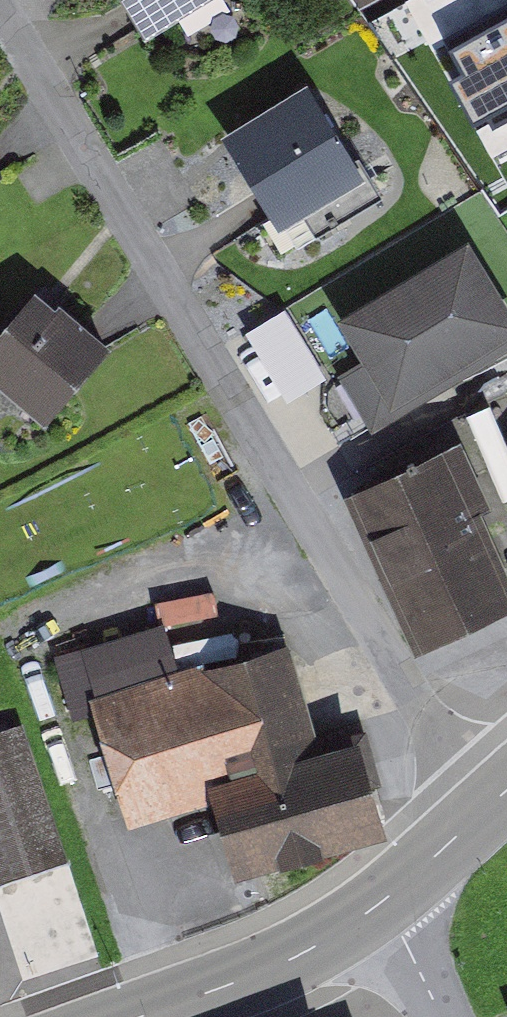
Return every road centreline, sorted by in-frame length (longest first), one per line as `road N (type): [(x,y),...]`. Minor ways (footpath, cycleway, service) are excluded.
road 1 (residential): [(487,809),(6,0)]
road 2 (secondary): [(142,1016),(297,956),(384,901)]
road 3 (secondary): [(384,901),(487,809)]
road 4 (residential): [(440,1016),(384,901)]

